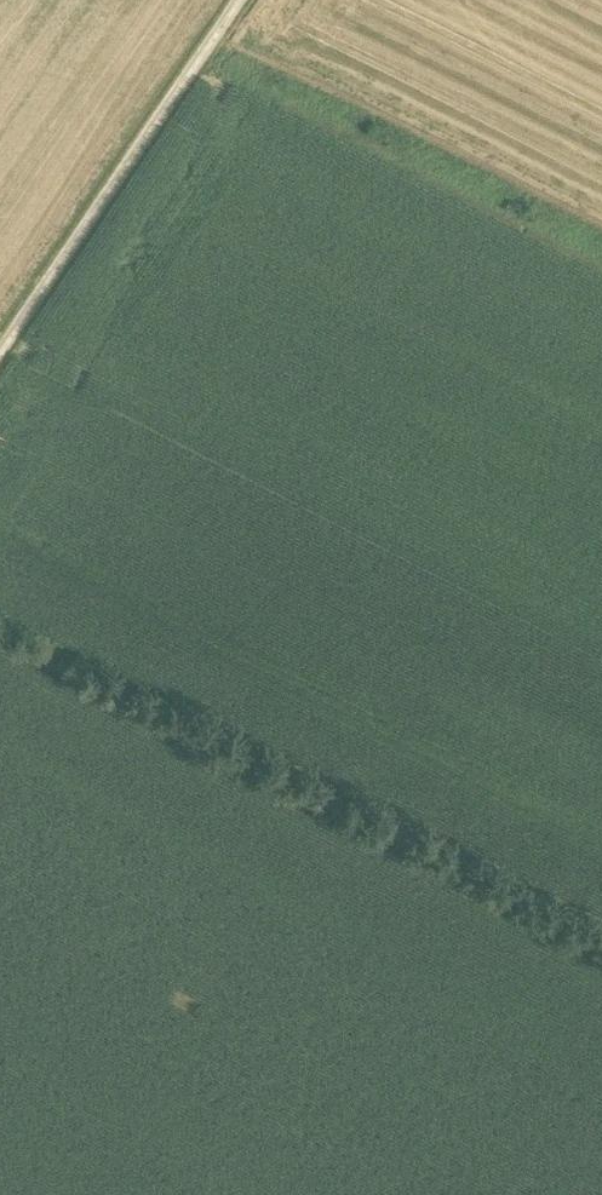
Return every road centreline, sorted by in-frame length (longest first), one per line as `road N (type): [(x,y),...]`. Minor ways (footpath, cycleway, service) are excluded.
road 1 (track): [(241,0),(0,357)]

